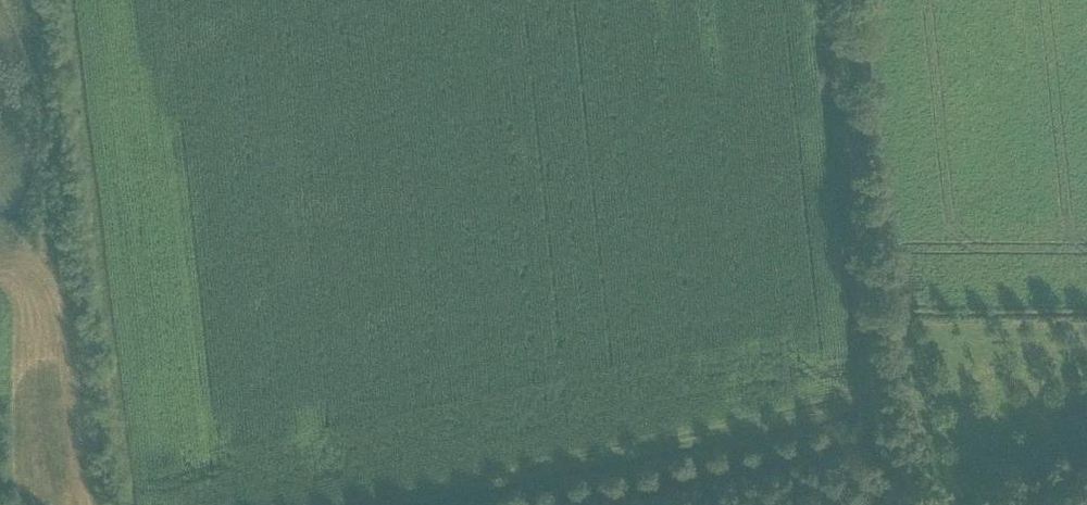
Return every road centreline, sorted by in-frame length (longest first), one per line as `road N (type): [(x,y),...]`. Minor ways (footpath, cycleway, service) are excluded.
road 1 (track): [(837,0),(877,385),(900,504)]

